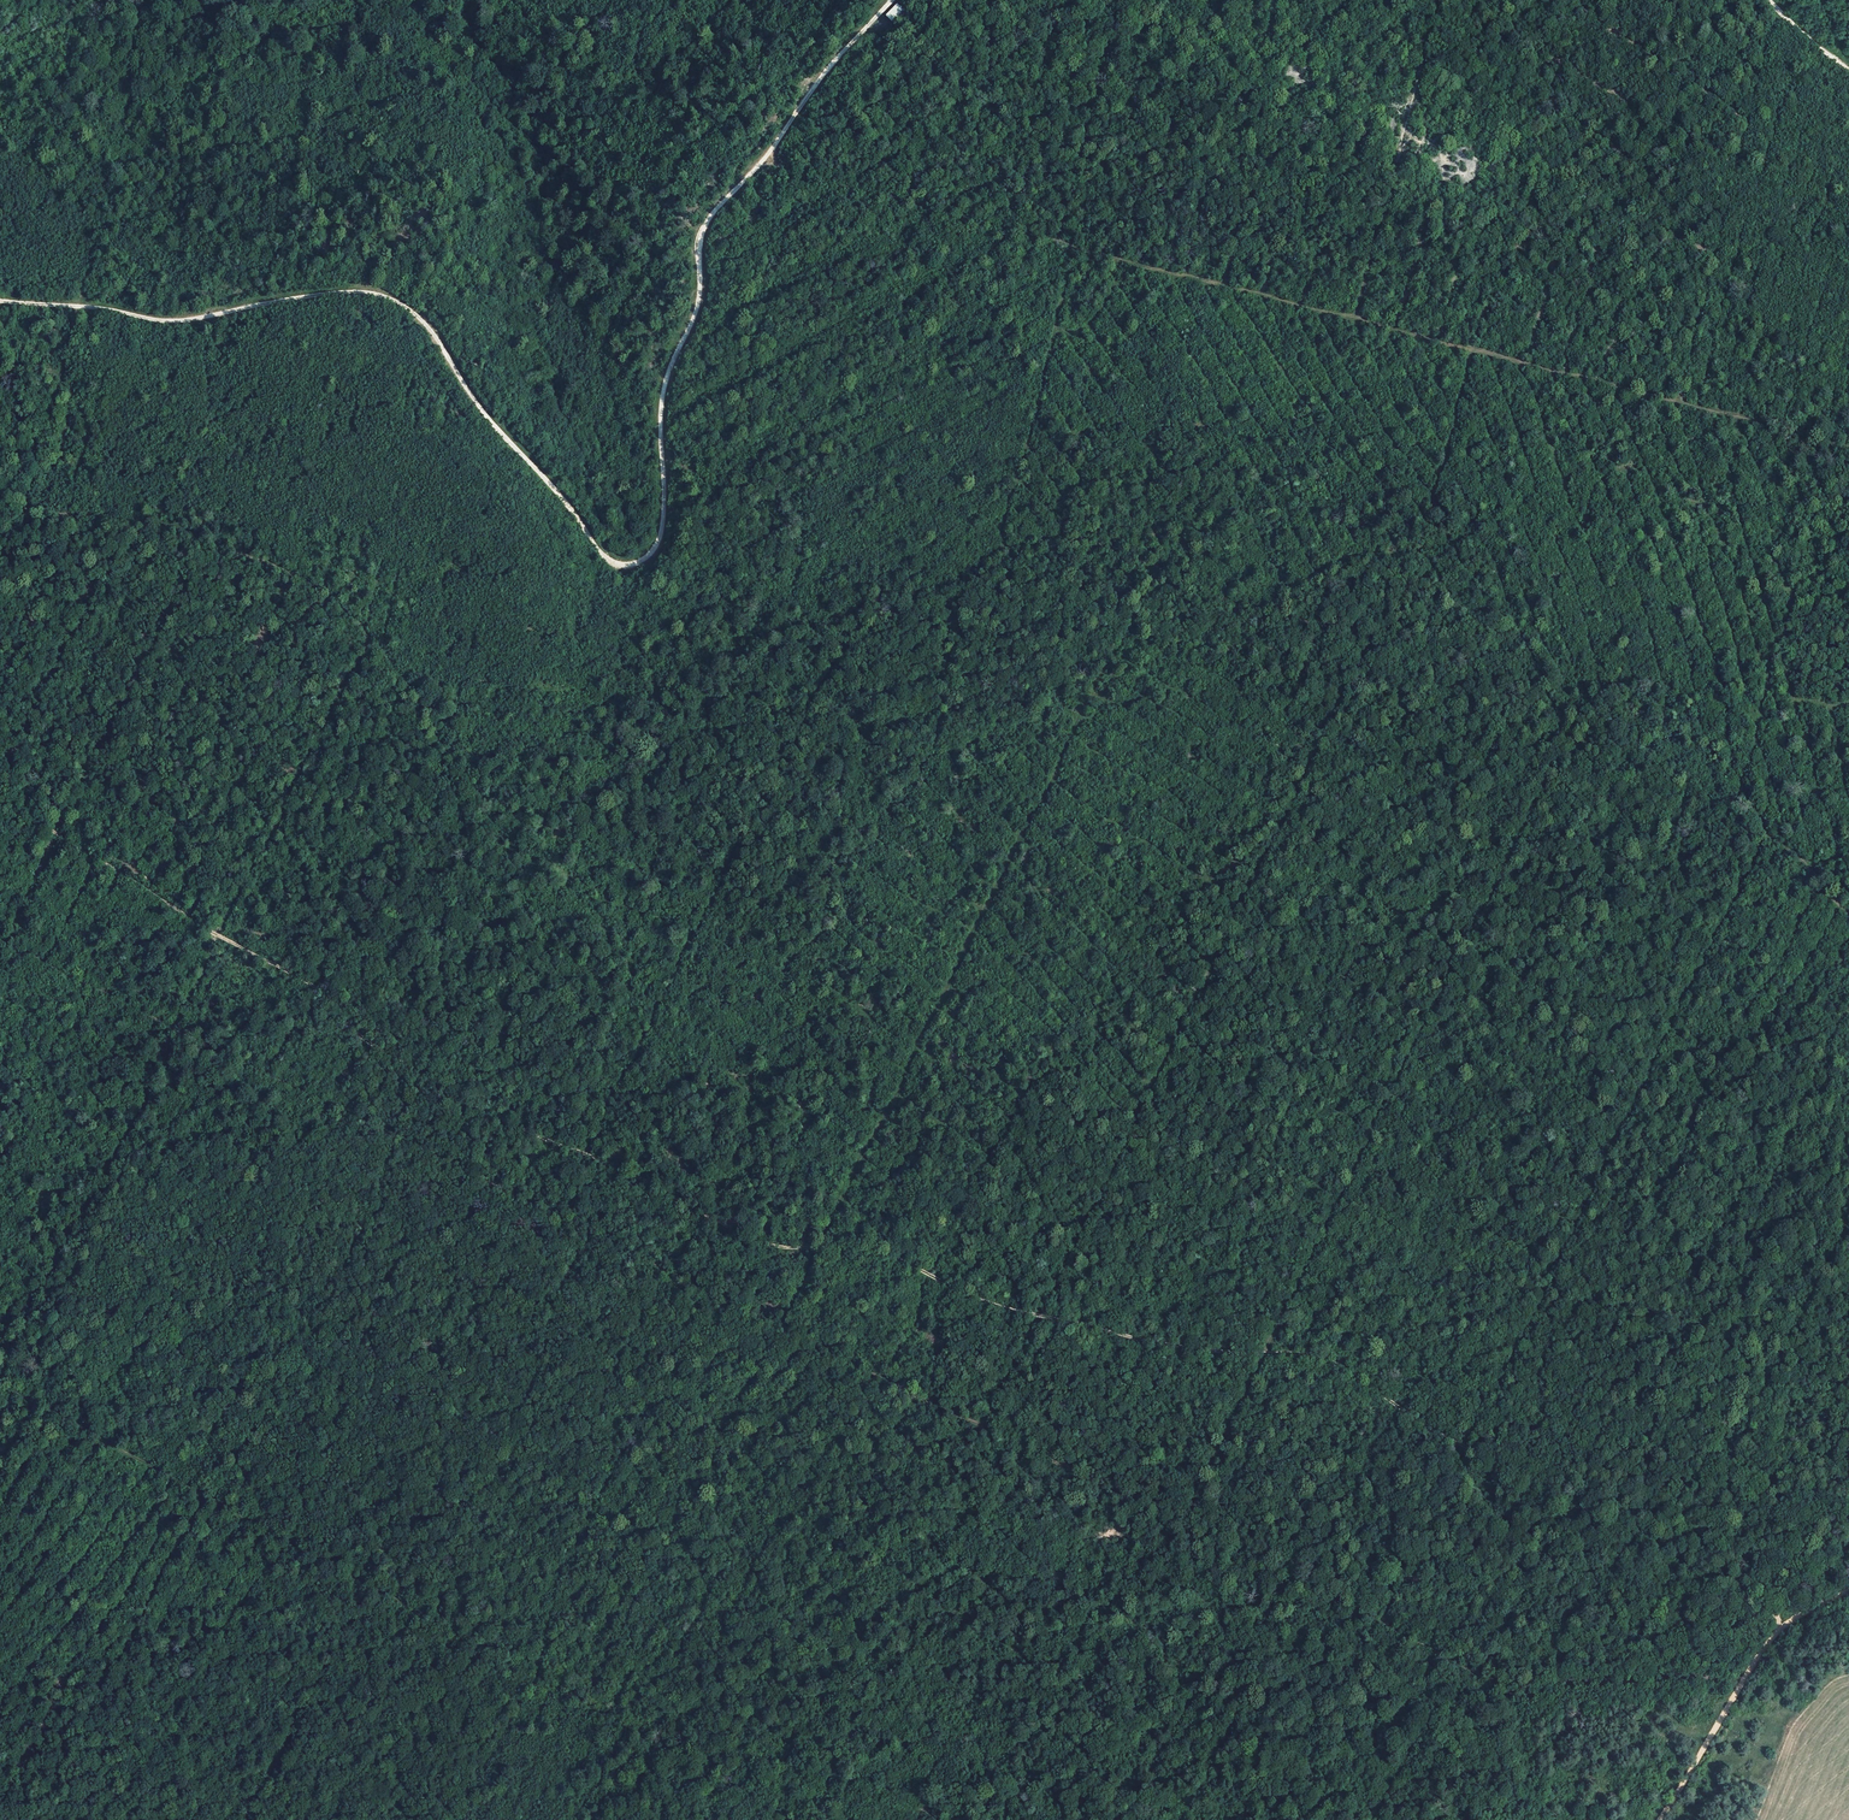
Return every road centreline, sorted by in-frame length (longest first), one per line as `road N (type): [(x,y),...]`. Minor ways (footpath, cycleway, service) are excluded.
road 1 (track): [(892,0),(826,70),(702,231),(696,313),(662,400),(662,530),(651,553),(629,564),(600,552),(478,404),(426,325),(385,296),(337,292),(183,321),(0,301)]
road 2 (track): [(799,1819),(0,1383)]
road 3 (track): [(1659,1819),(1771,1637),(1848,1590)]
road 4 (track): [(232,1819),(351,1574)]

